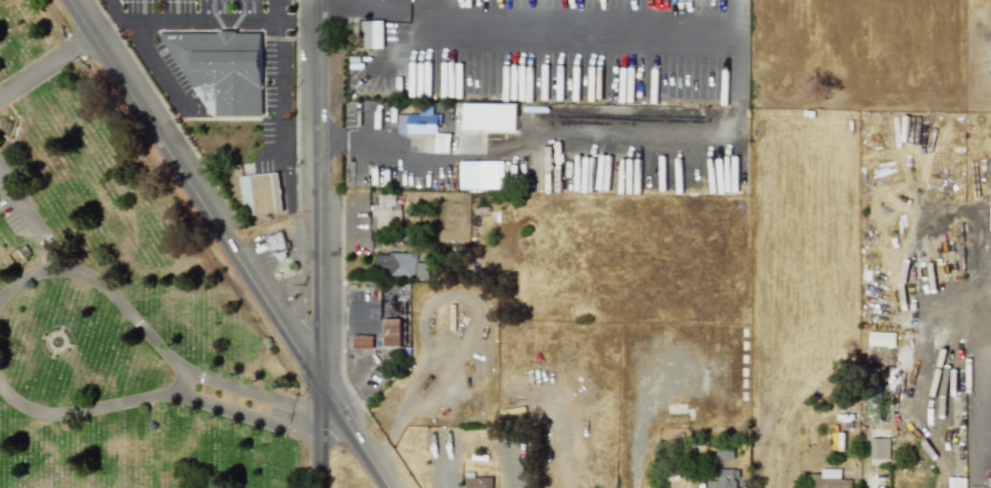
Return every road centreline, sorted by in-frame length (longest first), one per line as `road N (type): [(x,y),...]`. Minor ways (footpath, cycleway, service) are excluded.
road 1 (tertiary): [(395,487),(72,0)]
road 2 (tertiary): [(318,487),(318,0)]

